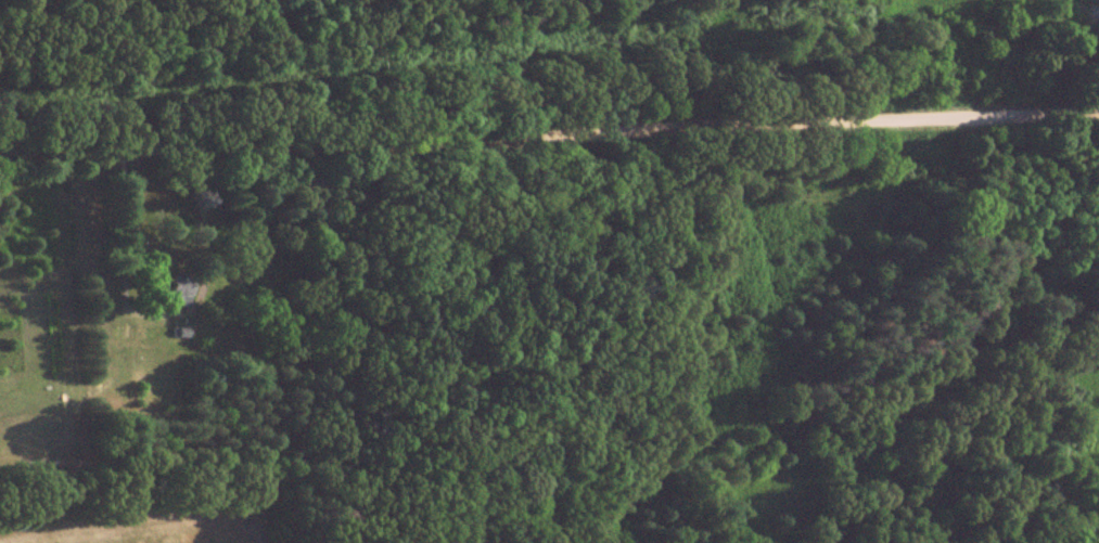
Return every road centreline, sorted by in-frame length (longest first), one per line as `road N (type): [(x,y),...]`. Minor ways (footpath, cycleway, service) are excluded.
road 1 (residential): [(0,145),(1098,107)]

